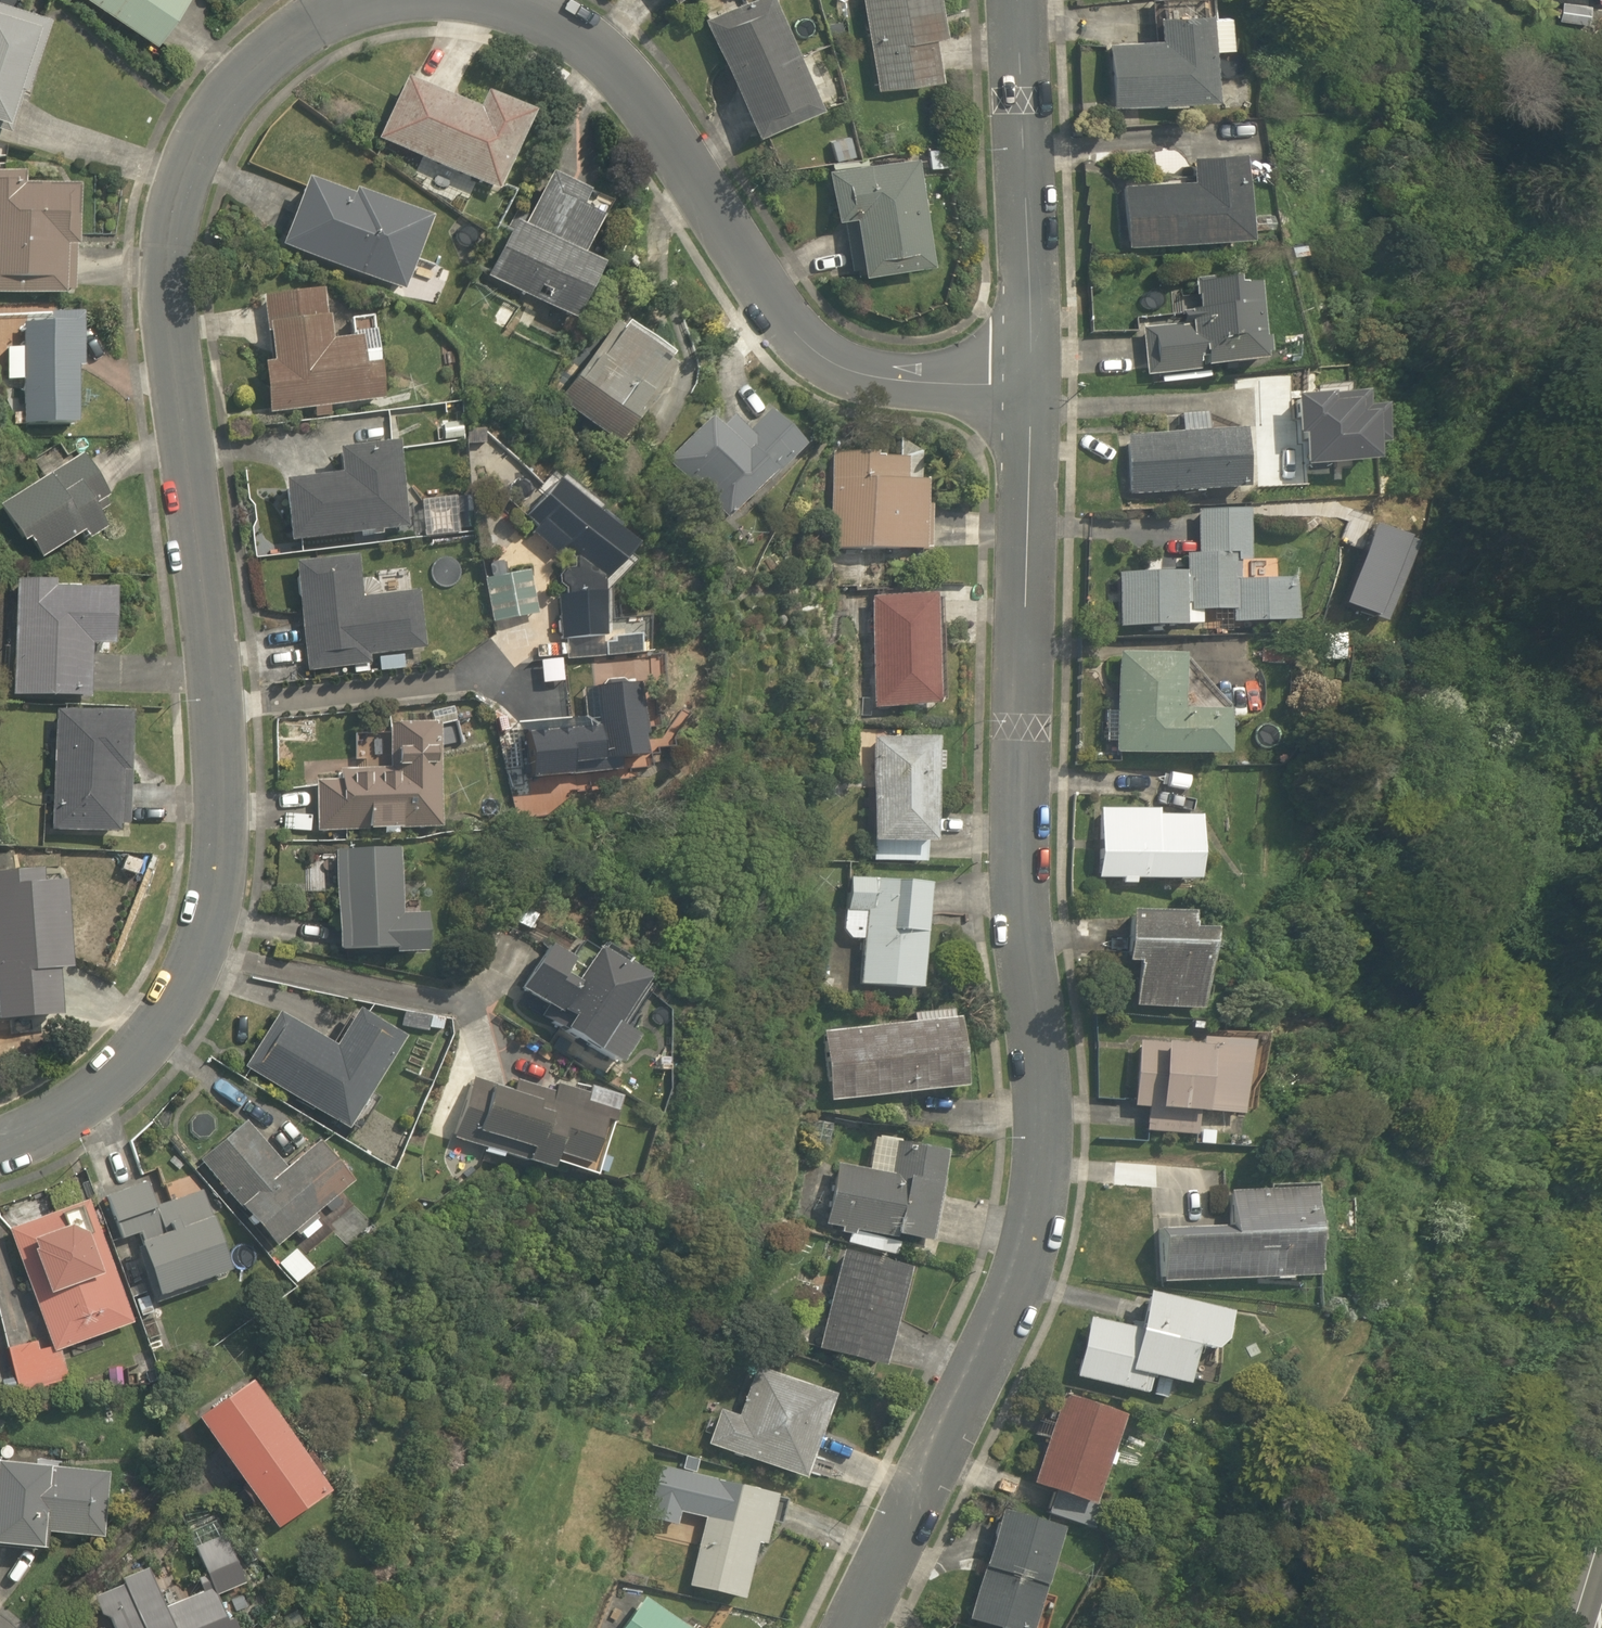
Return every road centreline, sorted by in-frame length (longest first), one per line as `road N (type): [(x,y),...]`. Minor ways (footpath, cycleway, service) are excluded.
road 1 (residential): [(349,0),(296,28),(233,86),(212,115),(184,190),(173,332),(222,826),(198,951),(154,1034),(84,1096),(0,1143)]
road 2 (residential): [(1028,388),(1032,733),(1056,1150),(1038,1272),(860,1627)]
road 3 (residential): [(1028,388),(878,379),(828,356),(776,295),(621,66),(584,34),(520,0)]
road 4 (residential): [(1017,0),(1028,388)]

